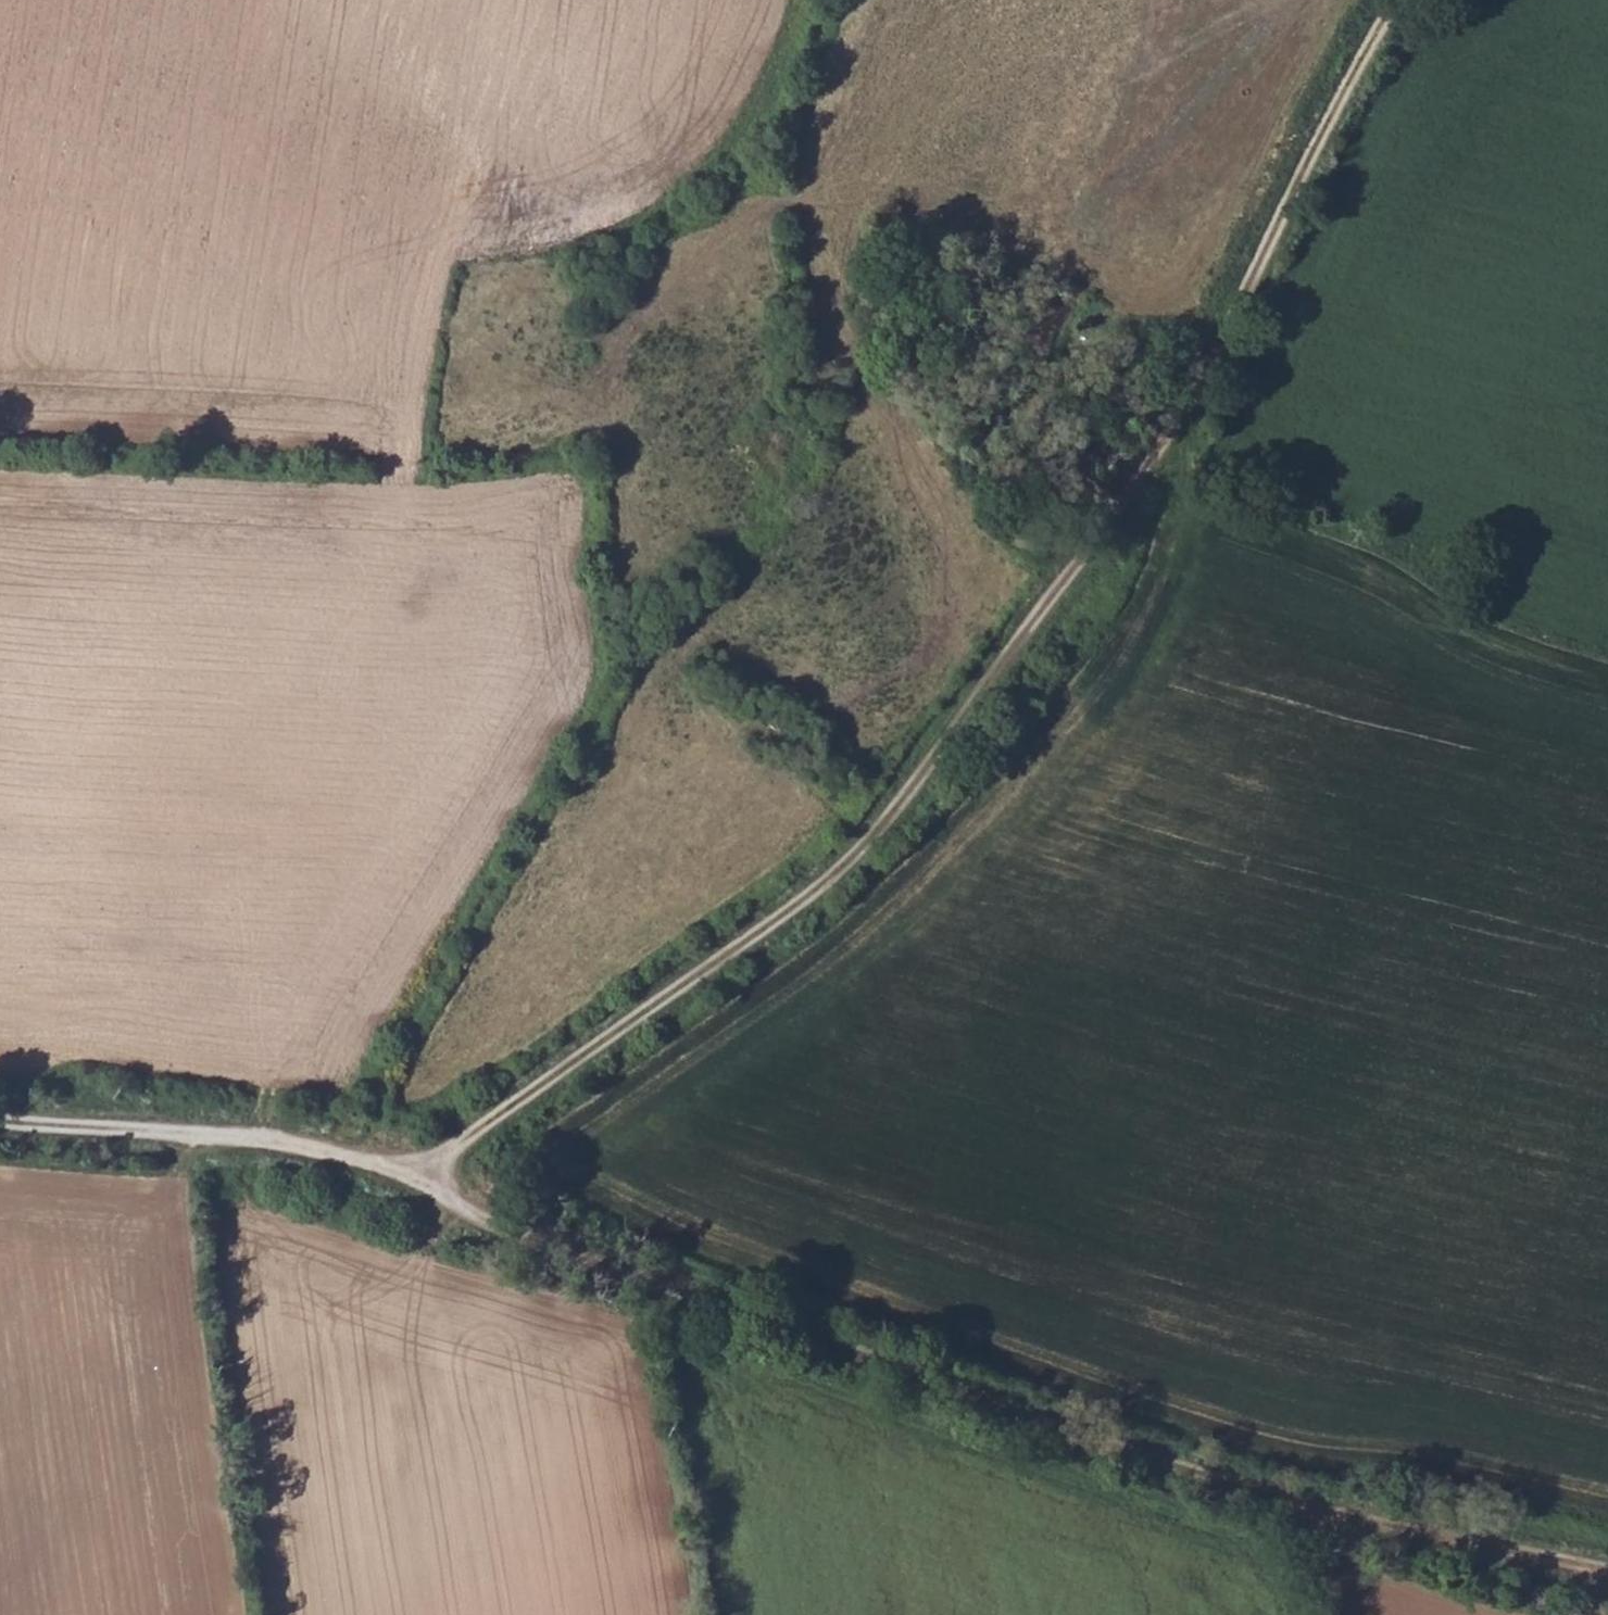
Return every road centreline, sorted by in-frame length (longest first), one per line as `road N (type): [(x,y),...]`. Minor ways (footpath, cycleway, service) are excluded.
road 1 (track): [(1607,1568),(1393,1528),(1266,1493),(891,1366),(506,1224),(345,1153),(0,1122)]
road 2 (track): [(1402,0),(1366,46),(1172,430),(874,832),(819,884),(460,1139),(418,1181)]

